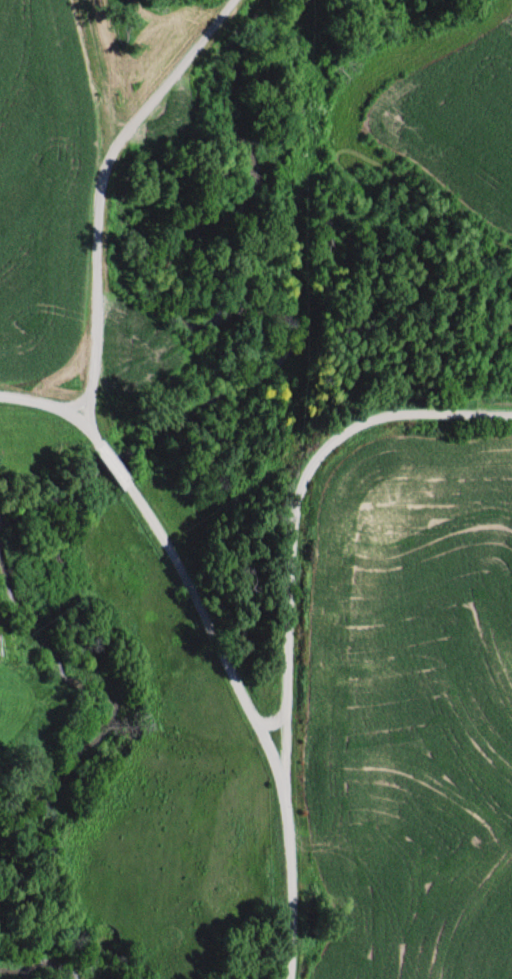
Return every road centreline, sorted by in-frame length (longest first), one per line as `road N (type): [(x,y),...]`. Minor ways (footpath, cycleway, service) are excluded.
road 1 (residential): [(284,978),(289,892),(279,775),(185,580),(125,483)]
road 2 (residential): [(80,418),(89,377),(95,175),(226,0)]
road 3 (residential): [(279,775),(288,542),(309,454),(335,431)]
road 4 (residential): [(511,410),(401,408),(335,431)]

